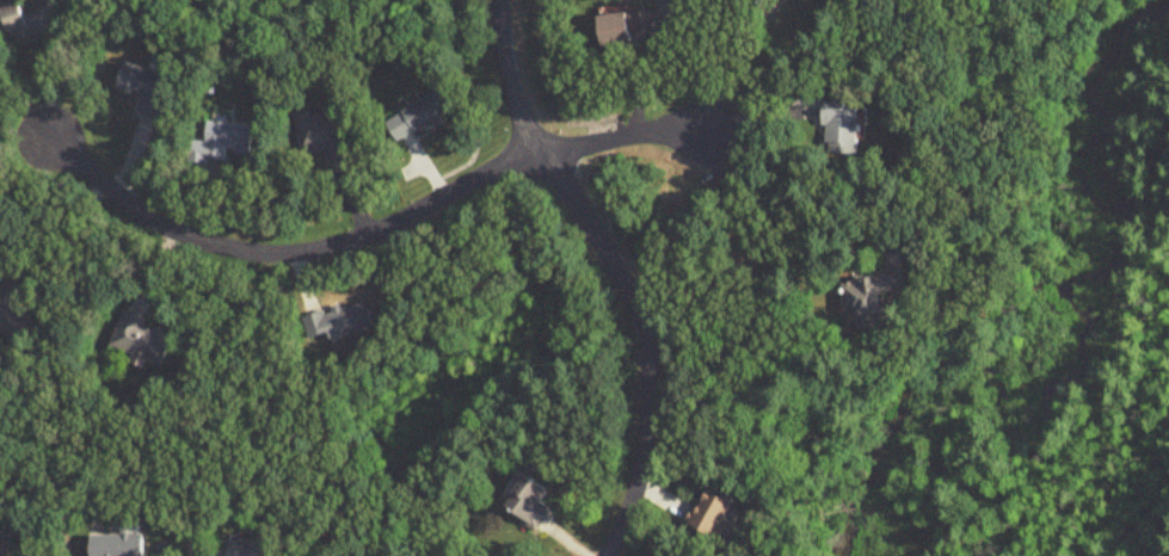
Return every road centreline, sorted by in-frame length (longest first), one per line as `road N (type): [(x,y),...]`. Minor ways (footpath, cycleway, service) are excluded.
road 1 (residential): [(37,126),(153,221),(267,255),(369,233),(488,172),(542,156),(665,126),(722,126)]
road 2 (residential): [(499,0),(517,110),(648,339),(644,469),(604,555)]

